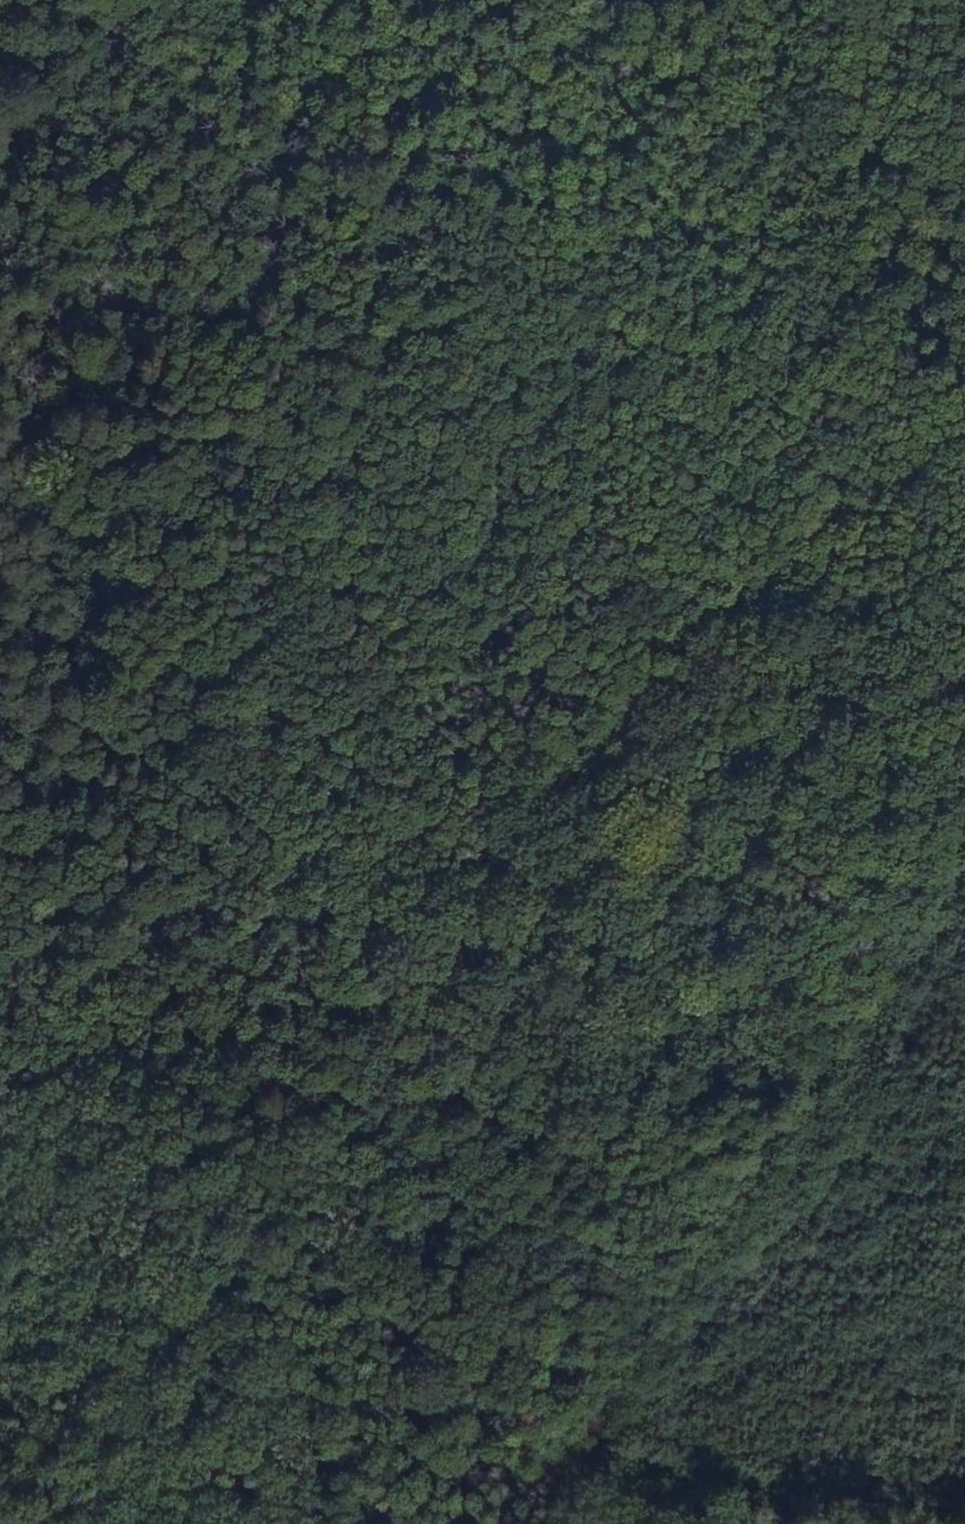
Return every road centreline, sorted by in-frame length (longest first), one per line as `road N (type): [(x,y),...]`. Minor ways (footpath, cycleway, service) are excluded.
road 1 (track): [(0,1140),(52,1161),(163,1234),(305,1290),(520,1455),(569,1482),(697,1499),(735,1523)]
road 2 (track): [(479,0),(434,30),(277,233),(109,351),(0,442)]

